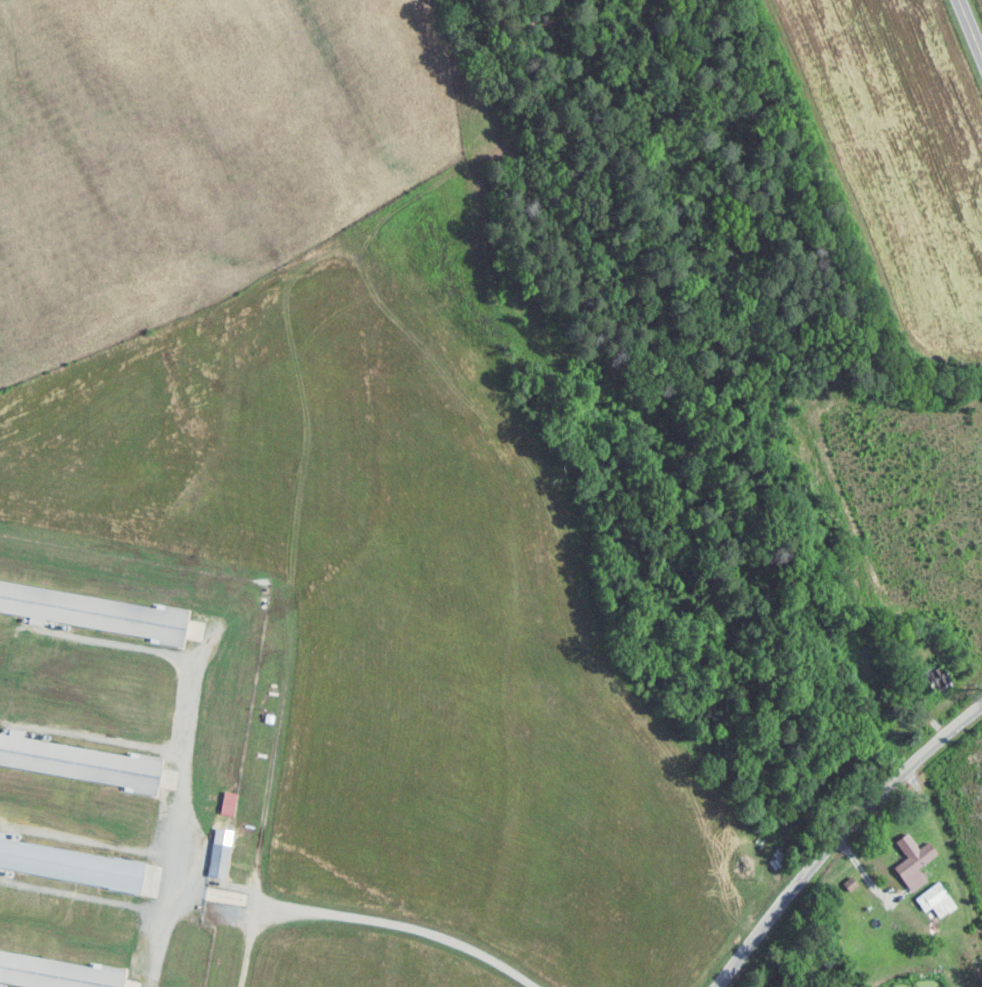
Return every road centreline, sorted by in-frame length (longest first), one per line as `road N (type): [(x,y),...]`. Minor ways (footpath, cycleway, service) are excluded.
road 1 (residential): [(711,986),(833,837),(981,704)]
road 2 (residential): [(529,986),(395,920),(273,911)]

